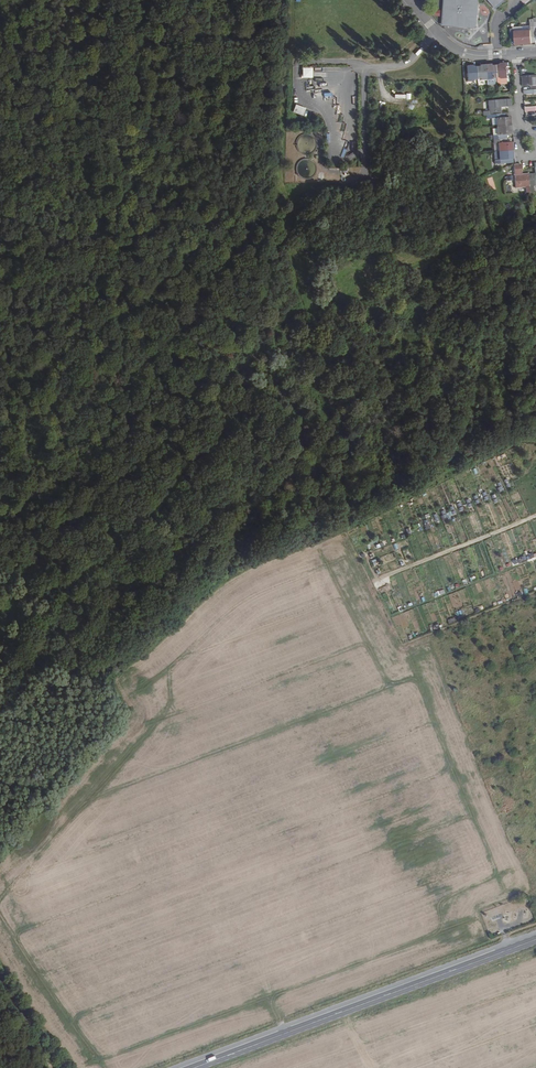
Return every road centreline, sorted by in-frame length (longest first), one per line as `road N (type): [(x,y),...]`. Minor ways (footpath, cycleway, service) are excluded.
road 1 (track): [(217,388),(121,284),(94,241),(84,0)]
road 2 (primary): [(193,1067),(535,940)]
road 3 (residential): [(408,0),(455,49),(516,53)]

